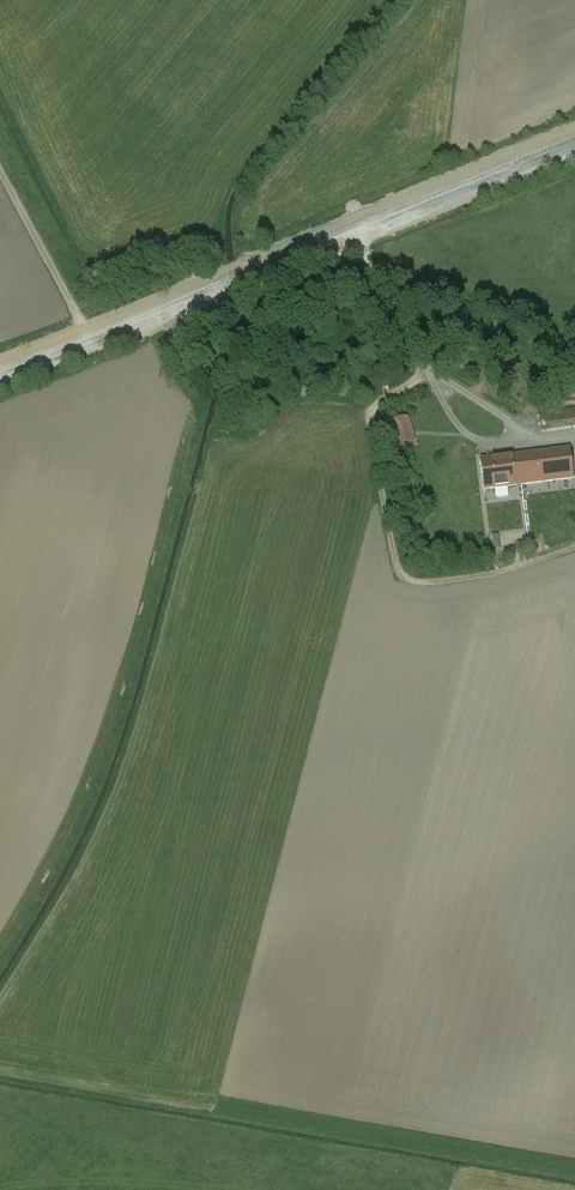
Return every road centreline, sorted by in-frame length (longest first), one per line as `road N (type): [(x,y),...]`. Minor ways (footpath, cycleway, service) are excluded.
road 1 (secondary): [(0,372),(574,141)]

